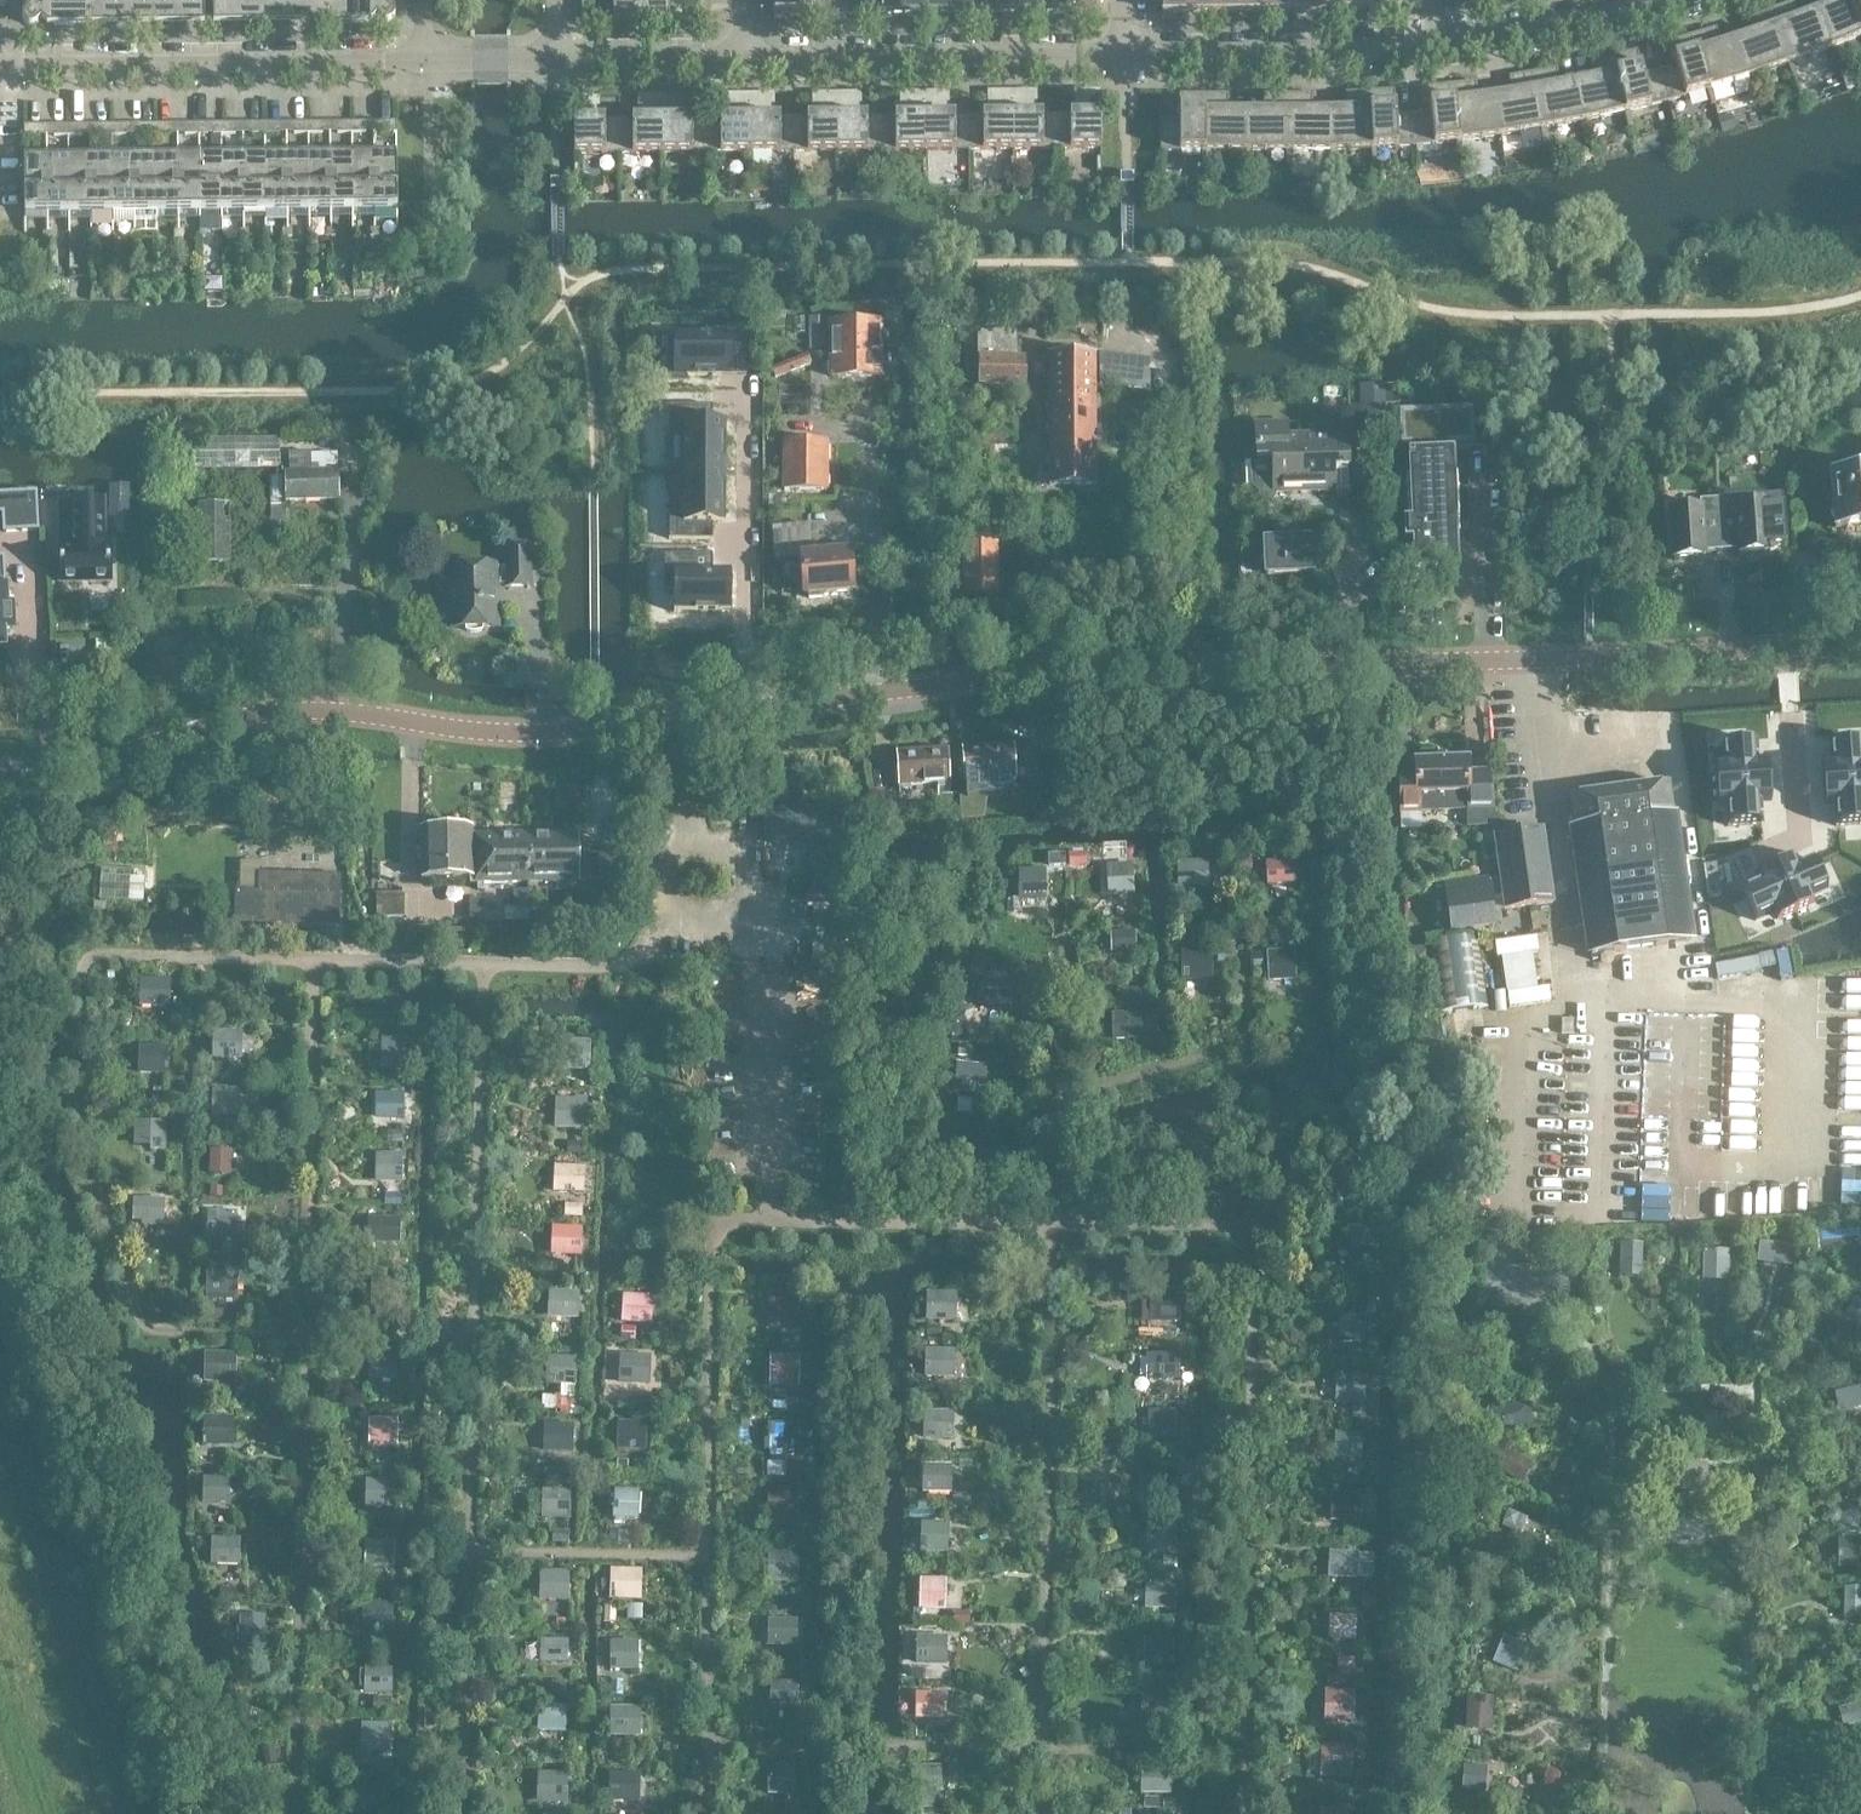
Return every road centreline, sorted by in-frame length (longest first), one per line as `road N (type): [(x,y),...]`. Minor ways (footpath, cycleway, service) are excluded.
road 1 (unclassified): [(755,709),(1137,673),(1860,645)]
road 2 (unclassified): [(0,774),(65,768),(266,717),(548,730),(672,722)]
road 3 (residential): [(0,65),(418,63)]
road 4 (residential): [(744,56),(1129,59)]
road 5 (residential): [(755,709),(744,639),(744,384)]
road 6 (residential): [(1129,59),(1439,49)]
road 7 (residential): [(1439,49),(1685,0)]
road 8 (residential): [(560,61),(744,56)]
road 9 (residential): [(418,63),(560,61)]

